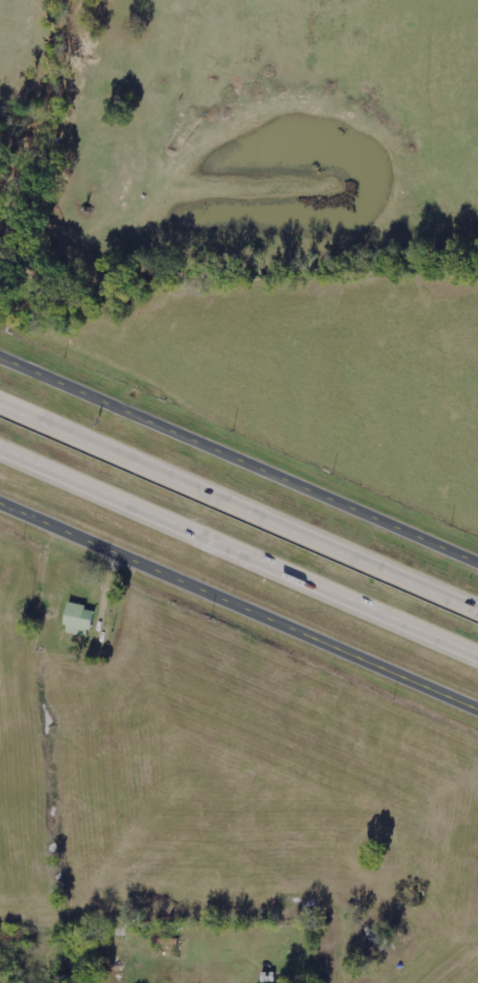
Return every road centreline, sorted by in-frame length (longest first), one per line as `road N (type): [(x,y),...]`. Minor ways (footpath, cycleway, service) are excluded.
road 1 (tertiary): [(477,710),(0,502)]
road 2 (tertiary): [(477,562),(0,355)]
road 3 (motorway): [(477,596),(0,392)]
road 4 (motorway): [(0,441),(477,645)]

